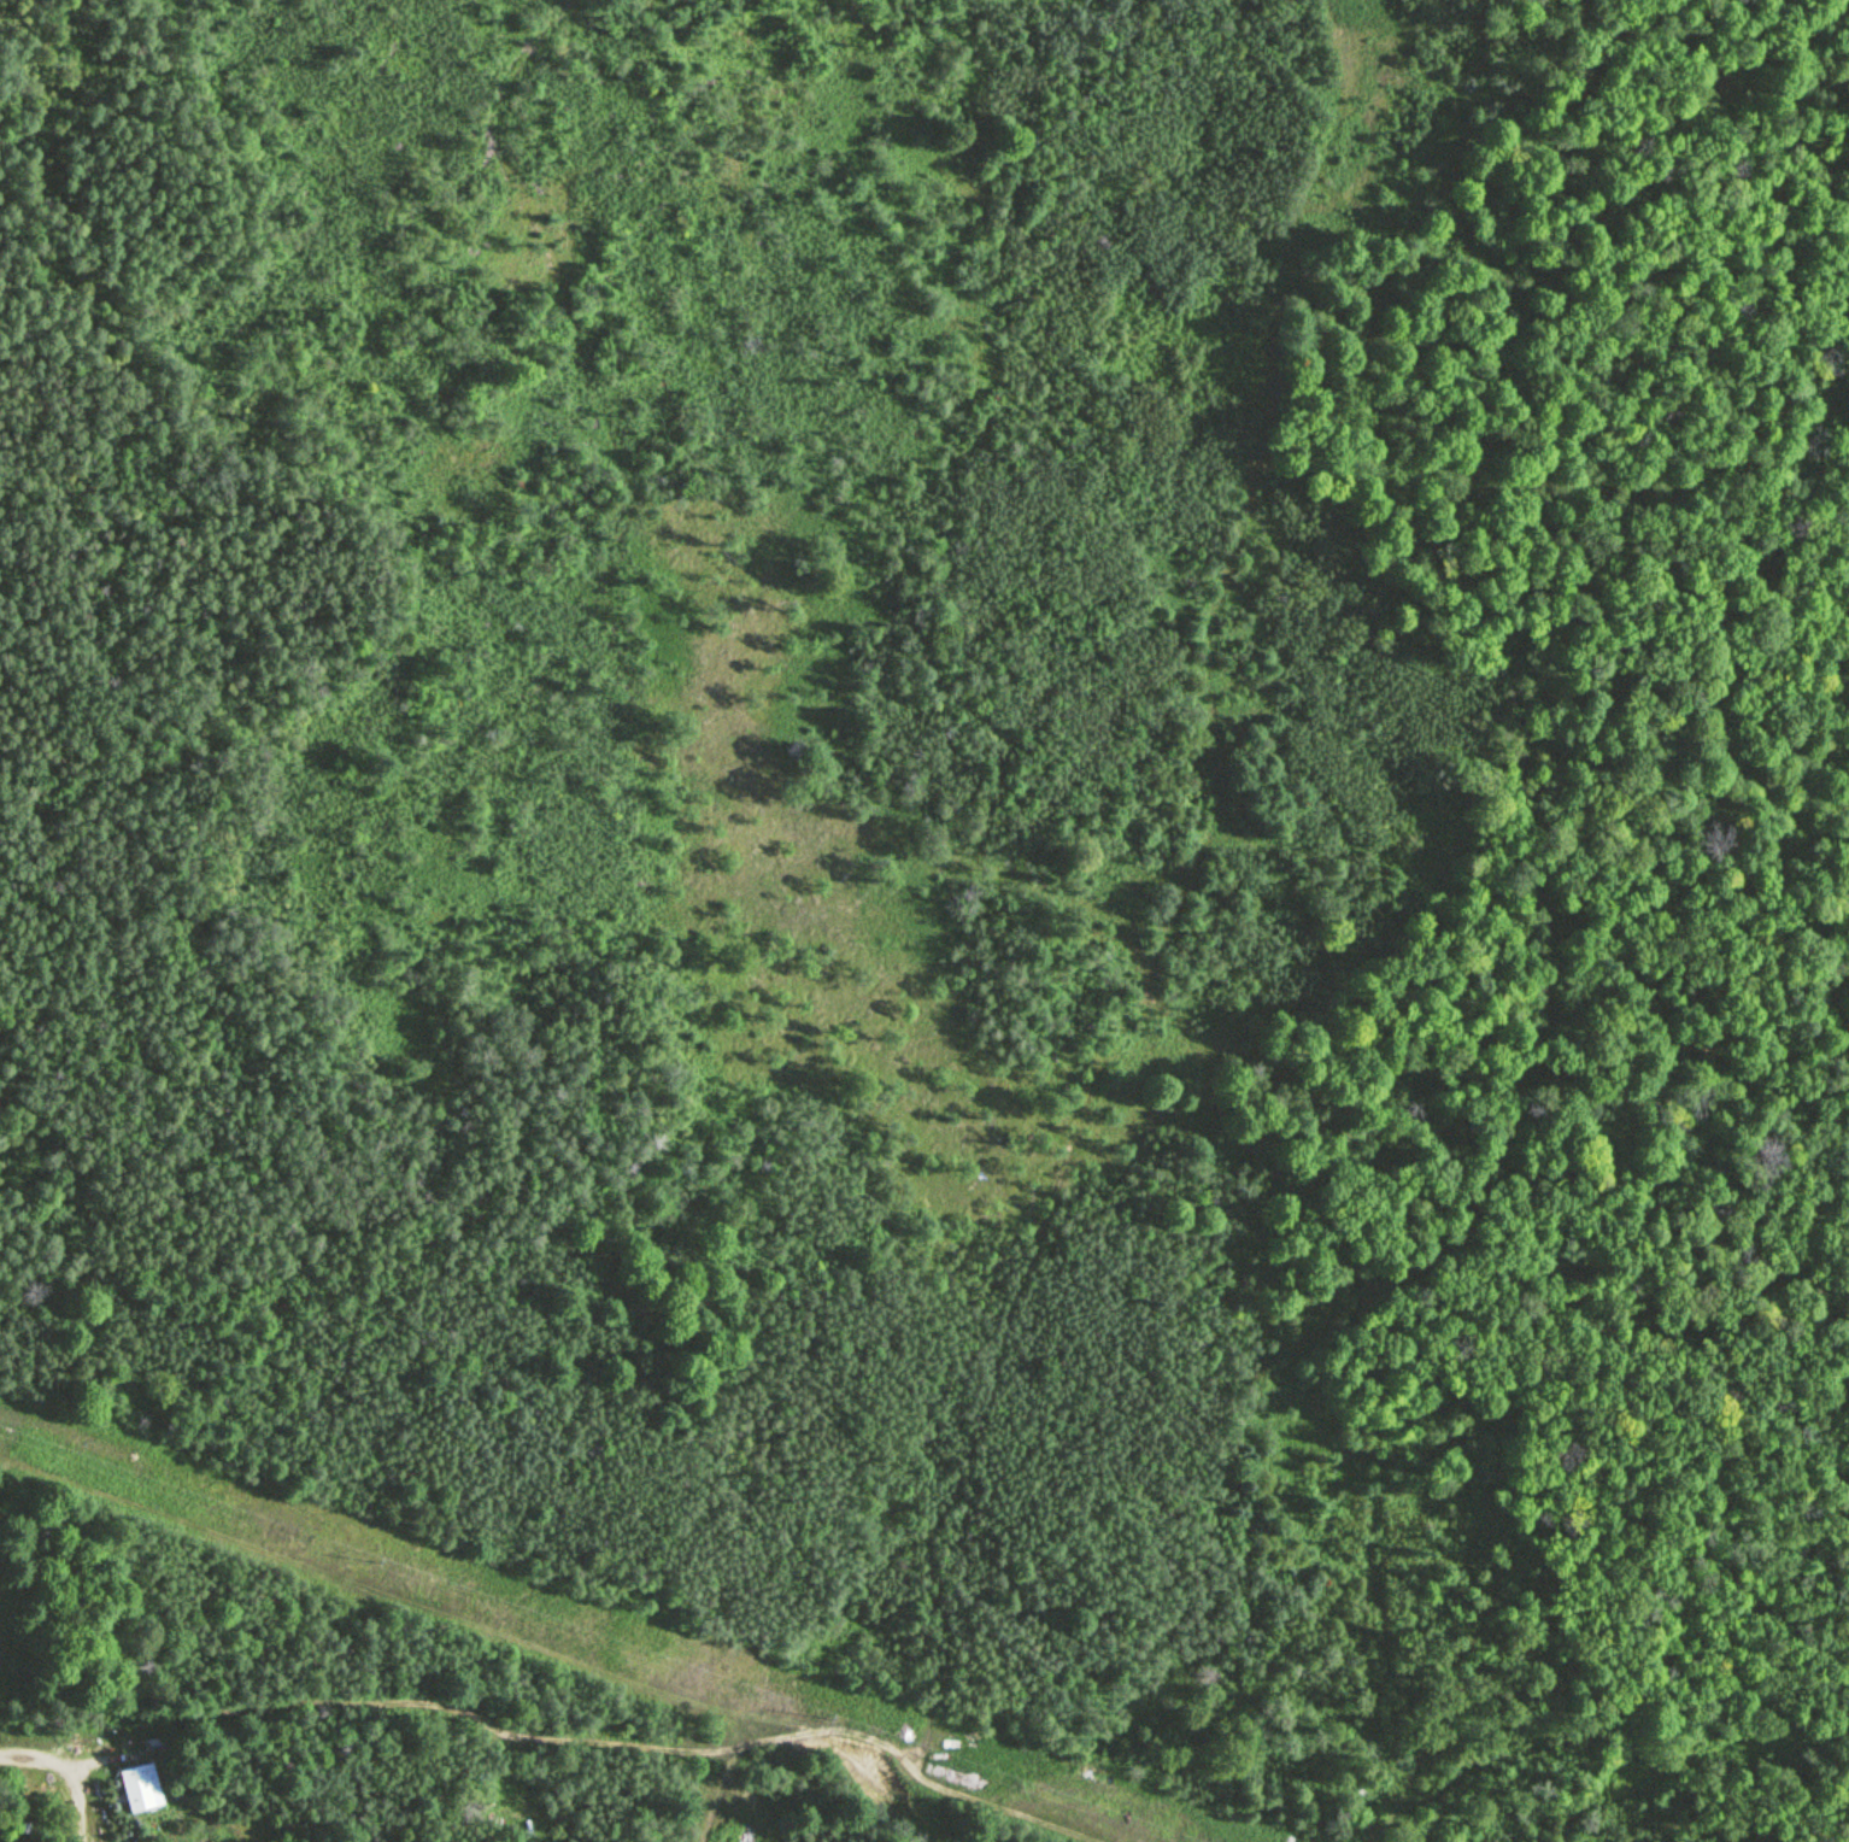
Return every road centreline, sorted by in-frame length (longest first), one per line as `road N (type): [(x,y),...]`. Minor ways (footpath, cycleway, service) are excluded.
road 1 (track): [(1325,0),(1366,165),(1289,262),(1202,694),(1216,815),(1079,1116),(987,1374),(924,1566),(929,1665),(922,1735),(898,1771),(1092,1841)]
road 2 (track): [(898,1771),(791,1742),(699,1752),(509,1741),(439,1712),(300,1699),(57,1754)]

